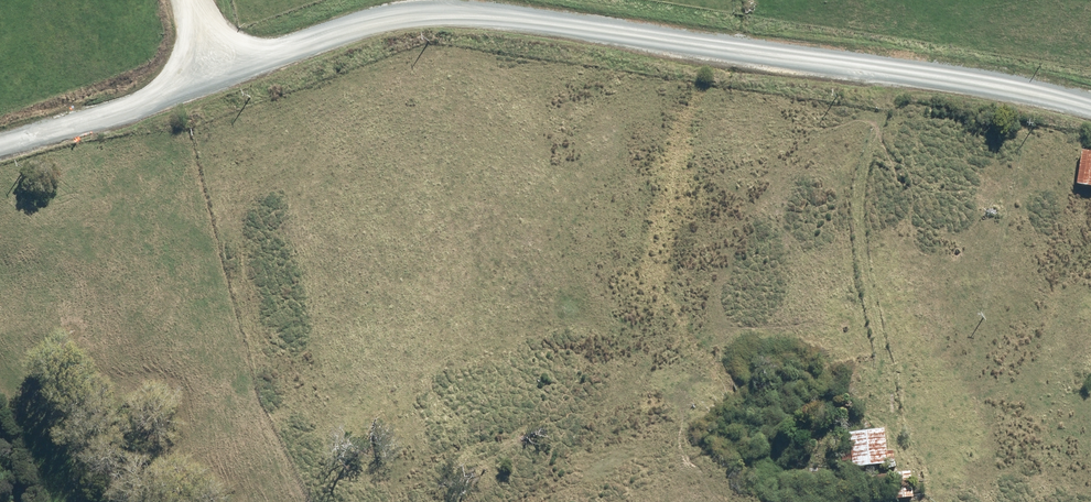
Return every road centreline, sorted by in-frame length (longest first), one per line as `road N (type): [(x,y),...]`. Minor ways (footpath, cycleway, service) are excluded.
road 1 (unclassified): [(1090,115),(455,19),(410,18),(212,85)]
road 2 (track): [(897,432),(857,221),(858,192),(894,82)]
road 3 (unclassified): [(212,85),(0,151)]

